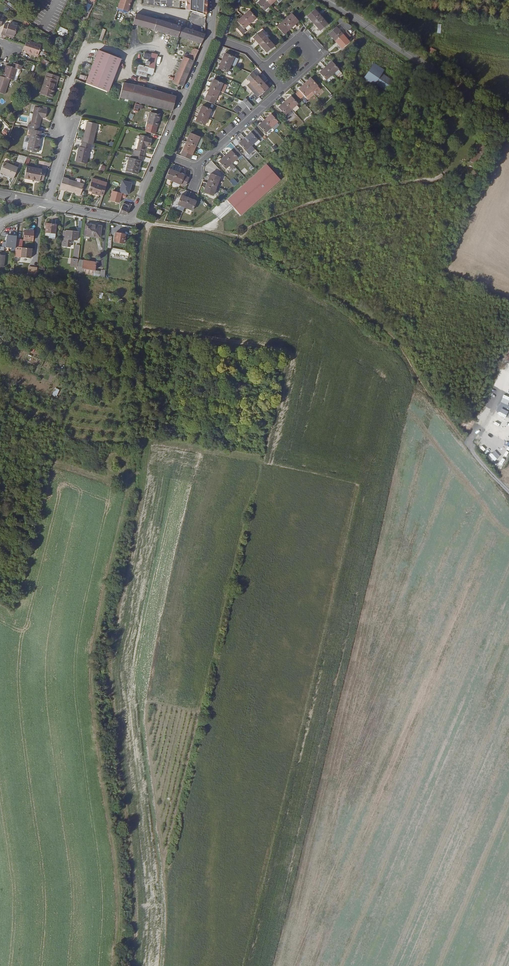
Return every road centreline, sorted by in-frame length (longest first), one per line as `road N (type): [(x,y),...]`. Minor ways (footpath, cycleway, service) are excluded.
road 1 (track): [(133,220),(243,236),(373,318),(508,493)]
road 2 (track): [(243,236),(252,224),(335,197),(451,174)]
road 3 (tertiary): [(508,122),(328,0)]
road 4 (track): [(508,40),(437,30),(369,0)]
road 5 (residential): [(46,203),(71,129),(58,125),(72,84)]
road 6 (residential): [(161,154),(211,37)]

